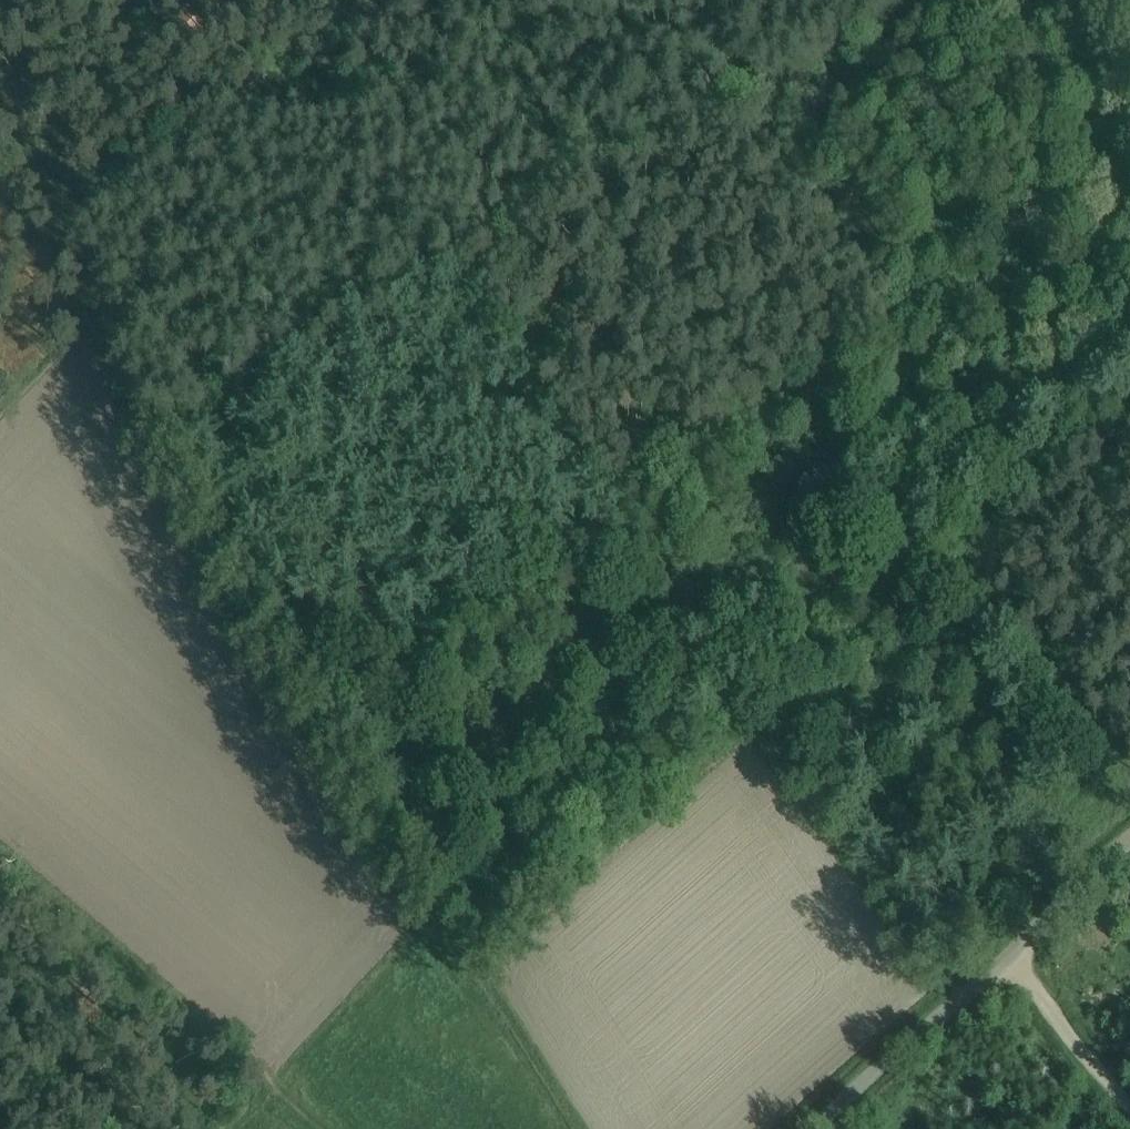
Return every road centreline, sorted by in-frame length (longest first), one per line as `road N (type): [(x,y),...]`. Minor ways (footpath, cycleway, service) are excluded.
road 1 (residential): [(810,1128),(1006,961),(1129,840)]
road 2 (track): [(1006,961),(1129,1096)]

